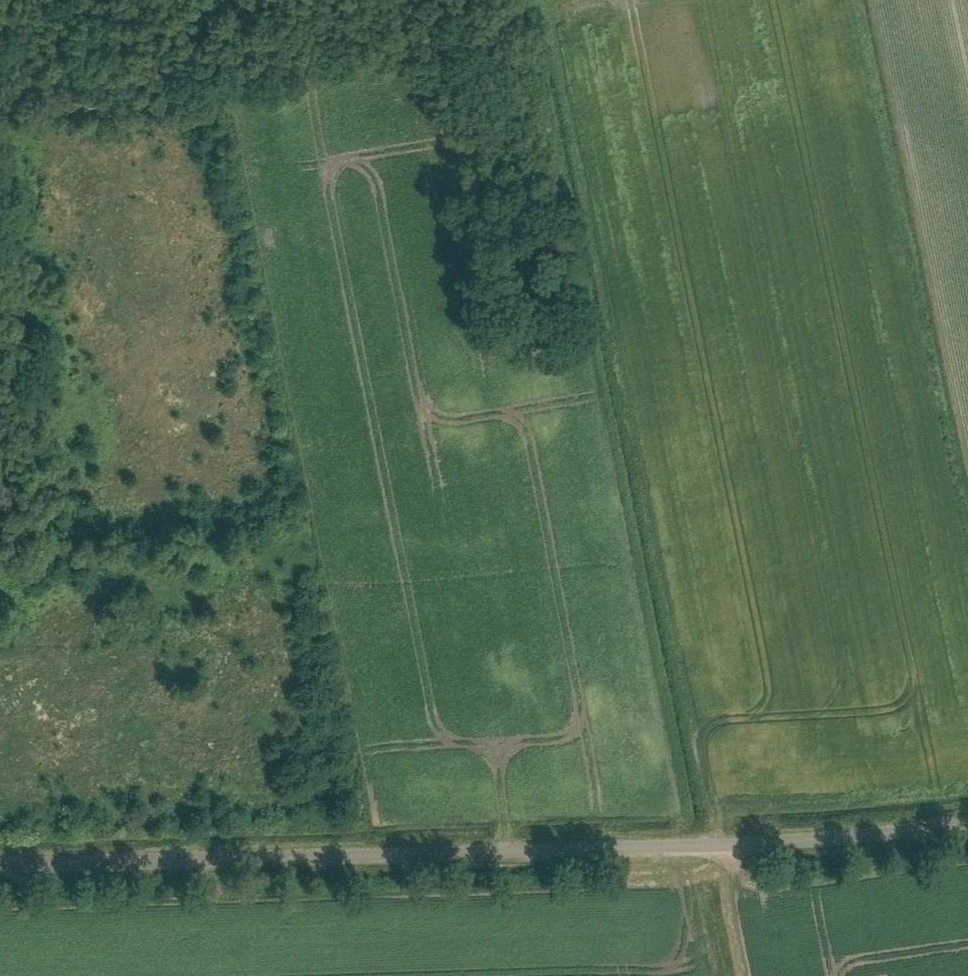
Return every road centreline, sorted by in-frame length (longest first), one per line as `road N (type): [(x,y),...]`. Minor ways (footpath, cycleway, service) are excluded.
road 1 (unclassified): [(0,865),(749,844),(967,819)]
road 2 (track): [(702,975),(683,933),(674,875),(683,770),(596,367)]

